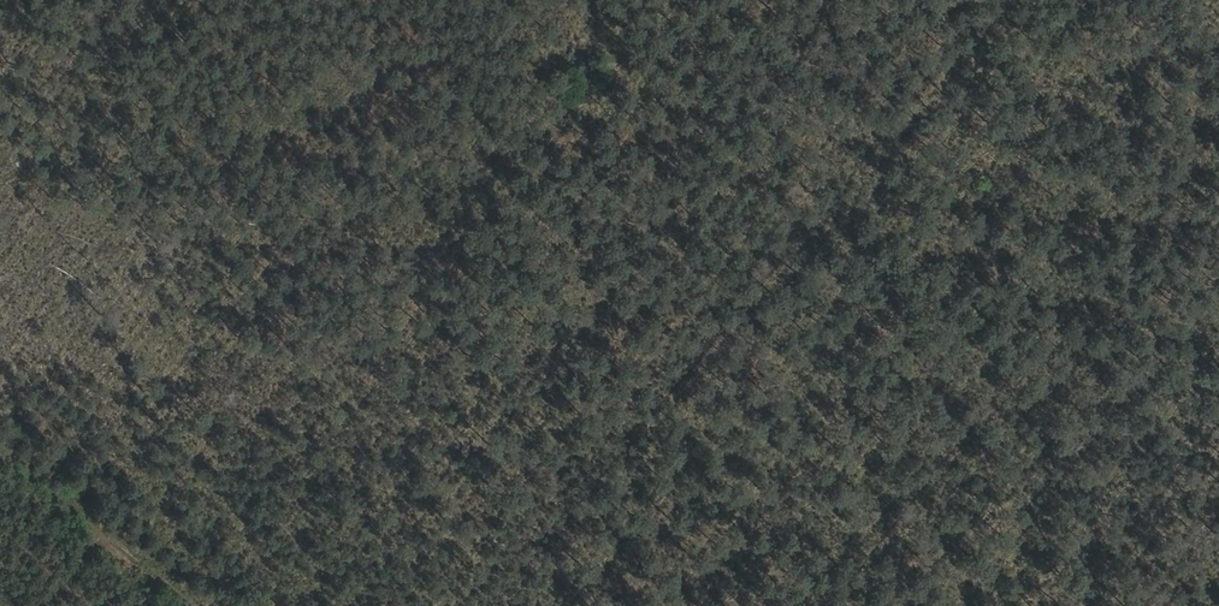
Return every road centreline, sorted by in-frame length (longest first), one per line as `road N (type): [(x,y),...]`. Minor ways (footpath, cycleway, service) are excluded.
road 1 (track): [(187,605),(0,449)]

